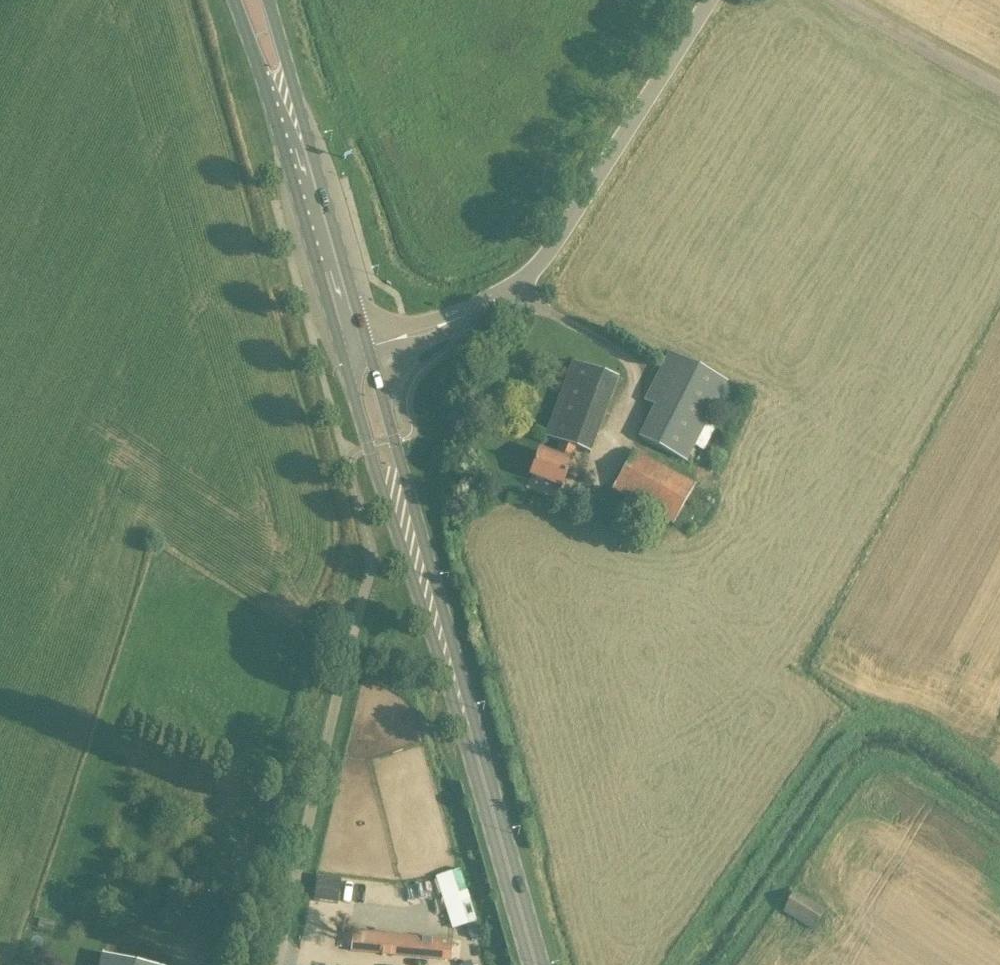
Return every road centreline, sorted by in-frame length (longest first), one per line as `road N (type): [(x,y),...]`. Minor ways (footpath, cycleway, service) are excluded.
road 1 (primary): [(537,964),(354,351)]
road 2 (unclassified): [(354,351),(449,323),(515,289),(544,261),(706,0)]
road 3 (unclassified): [(275,964),(357,620)]
road 4 (primary): [(354,351),(305,166)]
road 5 (primary): [(235,0),(305,166)]
road 6 (primary): [(305,166),(268,0)]

